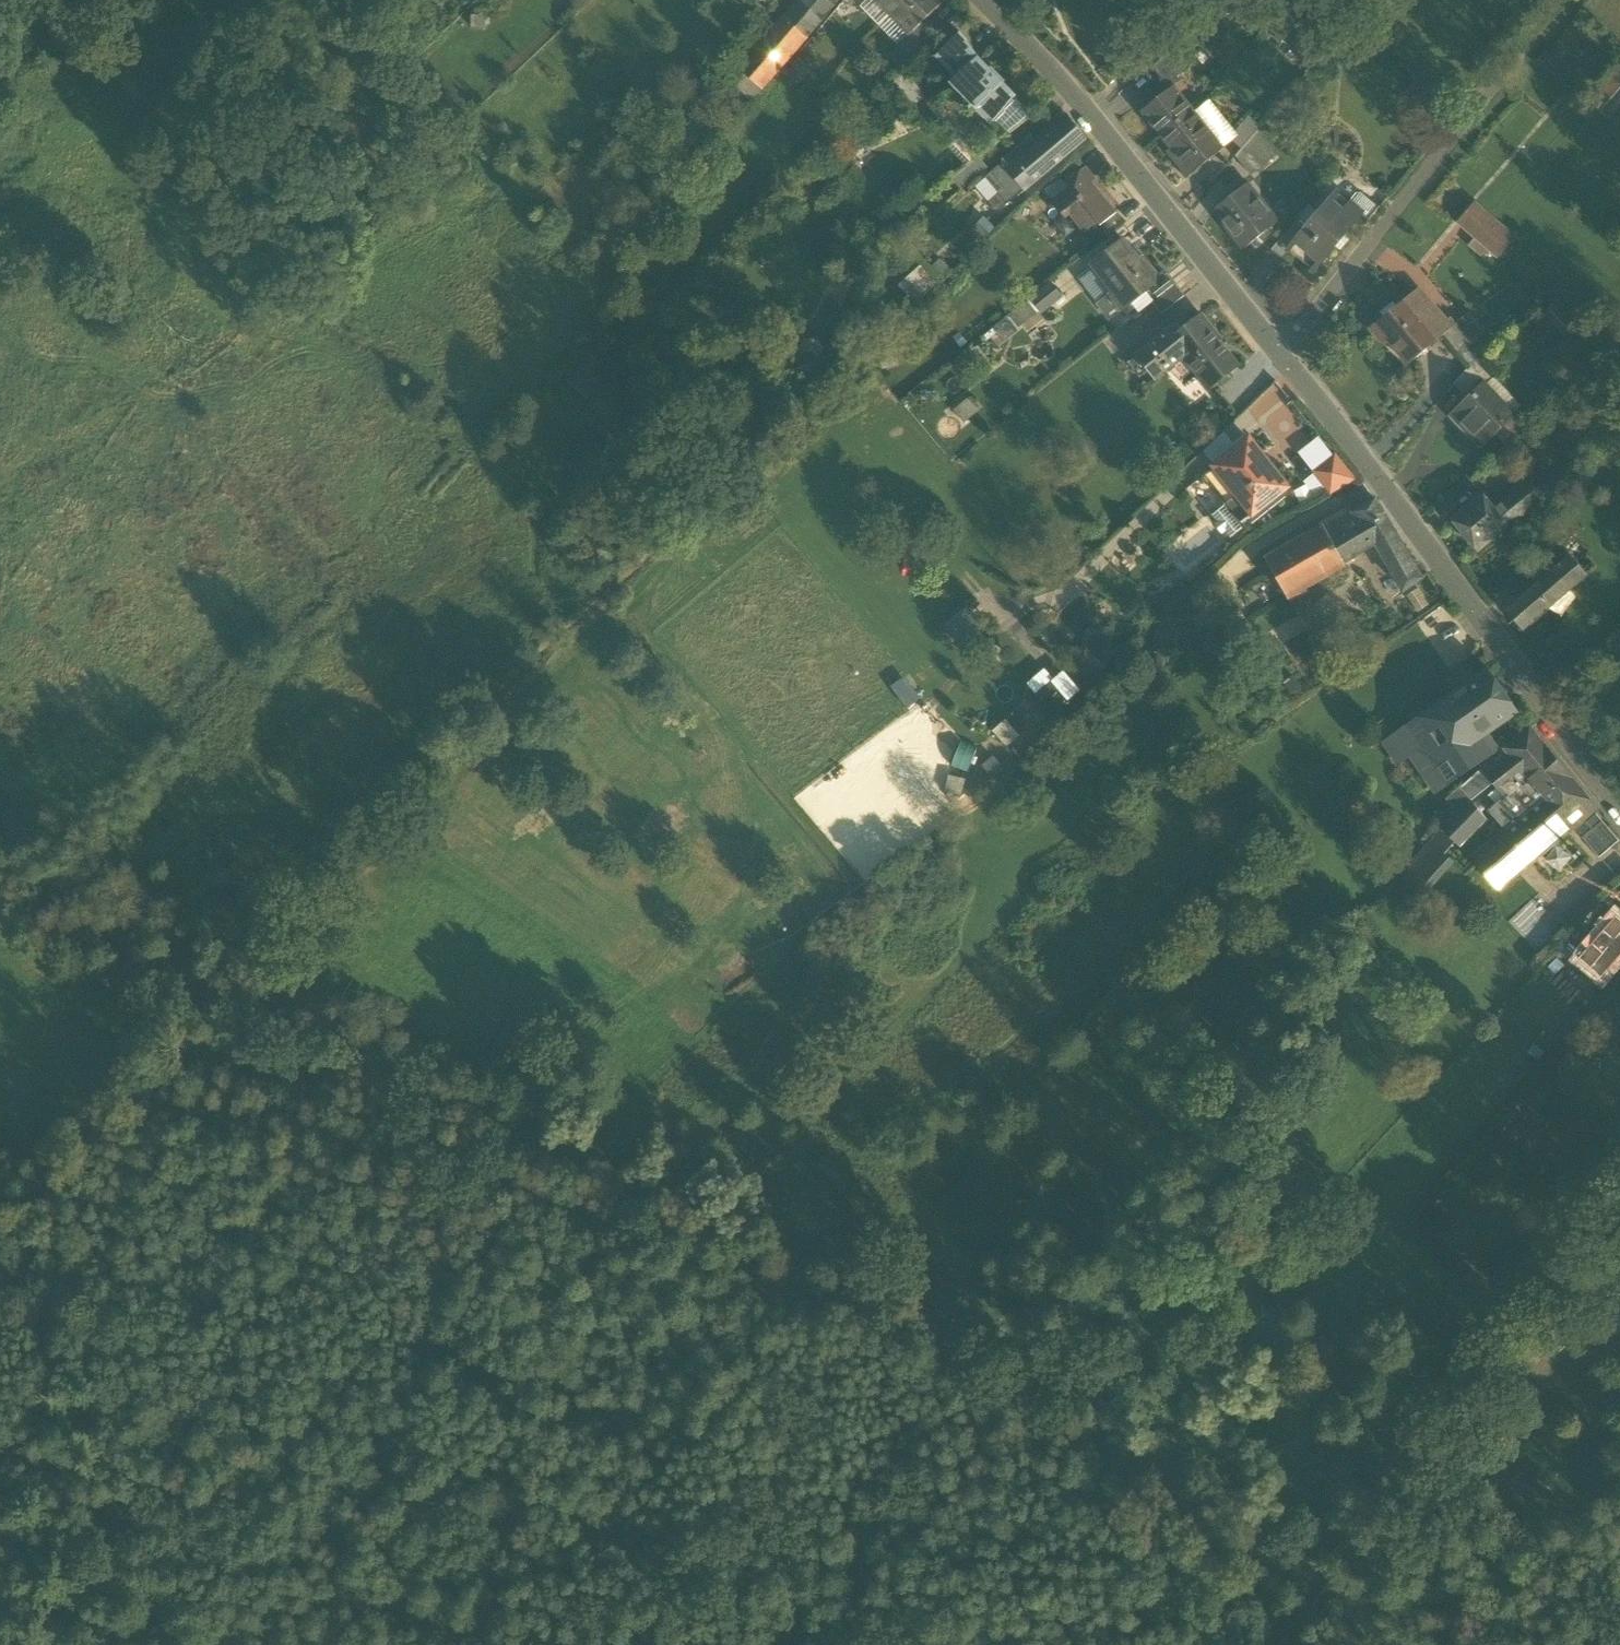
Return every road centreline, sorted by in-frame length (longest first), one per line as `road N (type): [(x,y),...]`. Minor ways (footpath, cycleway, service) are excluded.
road 1 (tertiary): [(1619,800),(1420,523),(1279,346)]
road 2 (tertiary): [(1279,346),(1136,164),(987,0)]
road 3 (unclassified): [(1279,346),(1564,0)]
road 4 (track): [(1352,1558),(1619,1216)]

